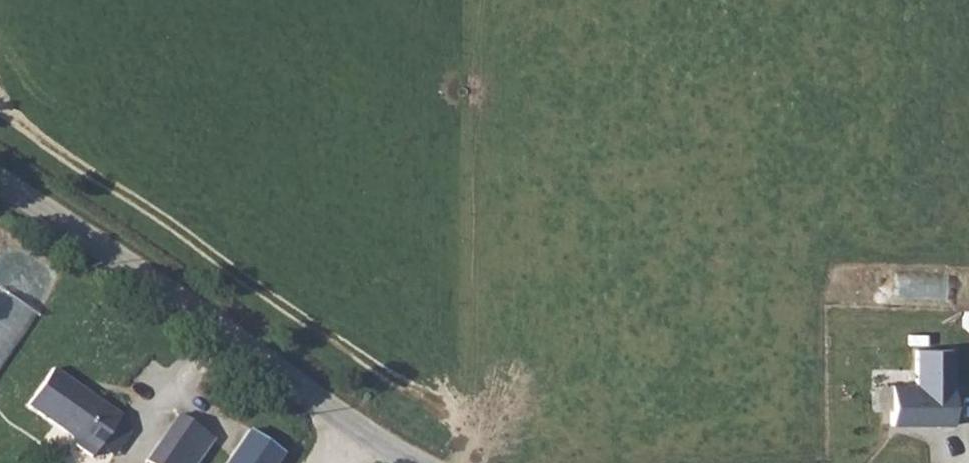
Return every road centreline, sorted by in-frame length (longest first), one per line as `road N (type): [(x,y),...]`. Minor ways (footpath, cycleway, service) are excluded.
road 1 (residential): [(0,185),(411,462)]

